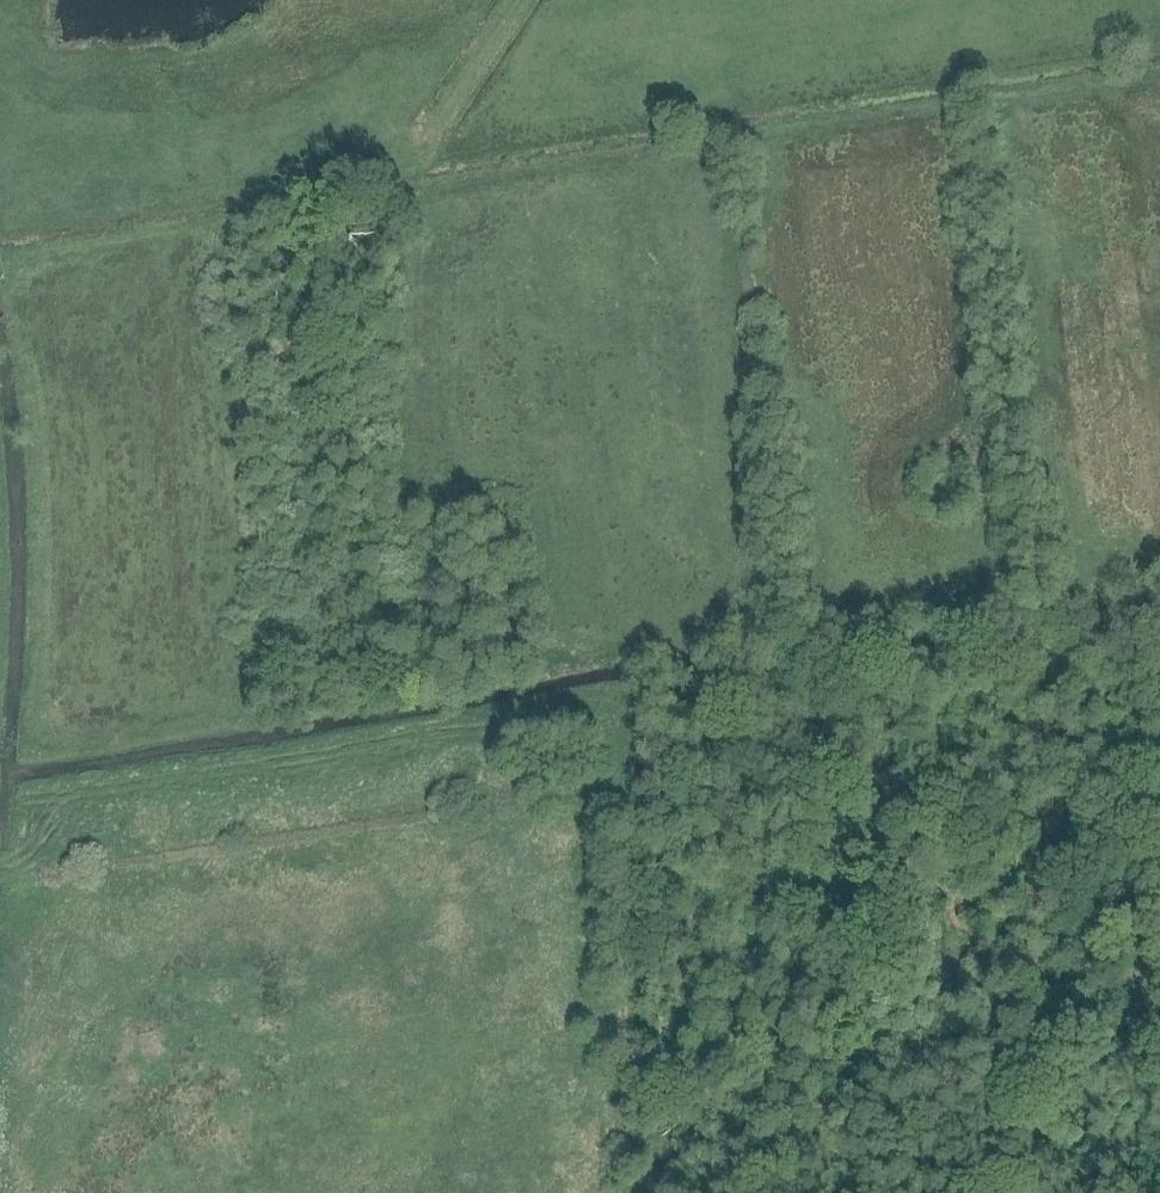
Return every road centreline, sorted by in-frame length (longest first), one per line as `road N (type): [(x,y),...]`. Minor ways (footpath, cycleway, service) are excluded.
road 1 (track): [(520,0),(439,123)]

